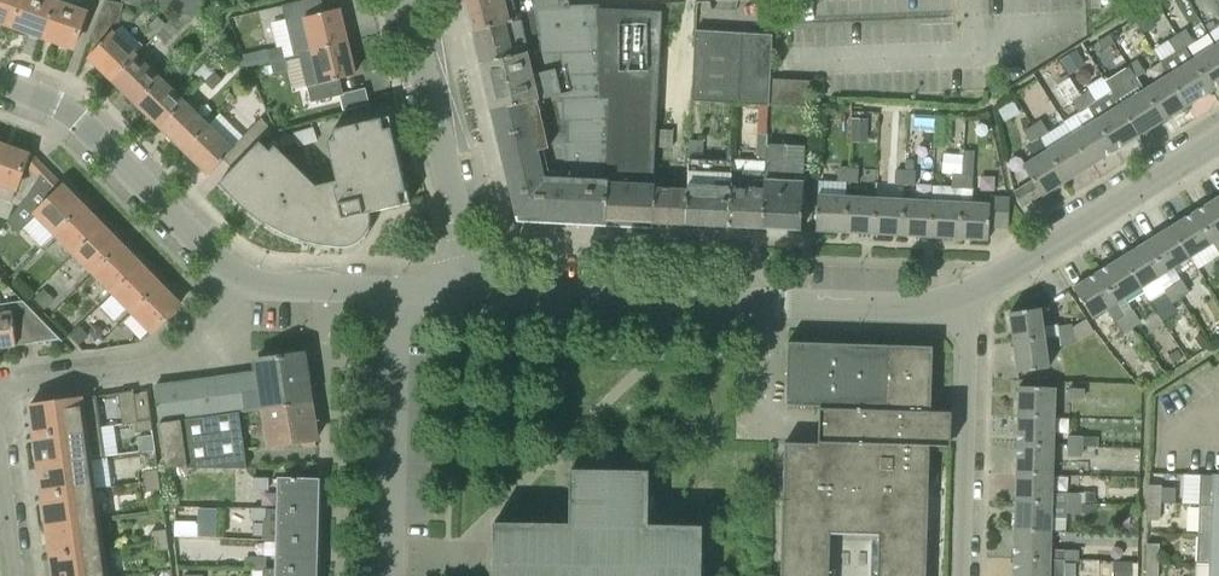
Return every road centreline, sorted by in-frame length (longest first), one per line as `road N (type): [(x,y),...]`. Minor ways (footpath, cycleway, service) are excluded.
road 1 (residential): [(465,294),(908,310),(968,296)]
road 2 (residential): [(240,278),(69,117),(0,88)]
road 3 (residential): [(465,294),(469,223),(412,0)]
road 4 (residential): [(968,296),(1218,144)]
road 5 (residential): [(397,575),(397,292)]
road 6 (residential): [(0,391),(163,362),(240,278)]
road 7 (residential): [(959,575),(968,296)]
road 8 (residential): [(397,292),(240,278)]
road 9 (residential): [(17,575),(0,449)]

